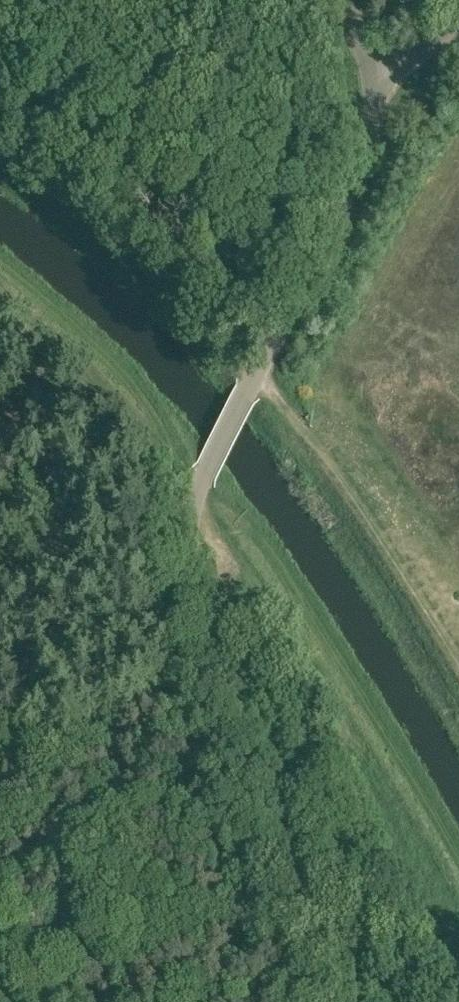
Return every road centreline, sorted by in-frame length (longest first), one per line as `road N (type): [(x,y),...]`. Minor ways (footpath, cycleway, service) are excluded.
road 1 (unclassified): [(329,1001),(193,580),(189,518),(355,172),(374,109),(371,83)]
road 2 (track): [(203,478),(289,576),(458,874)]
road 3 (track): [(0,152),(257,375)]

